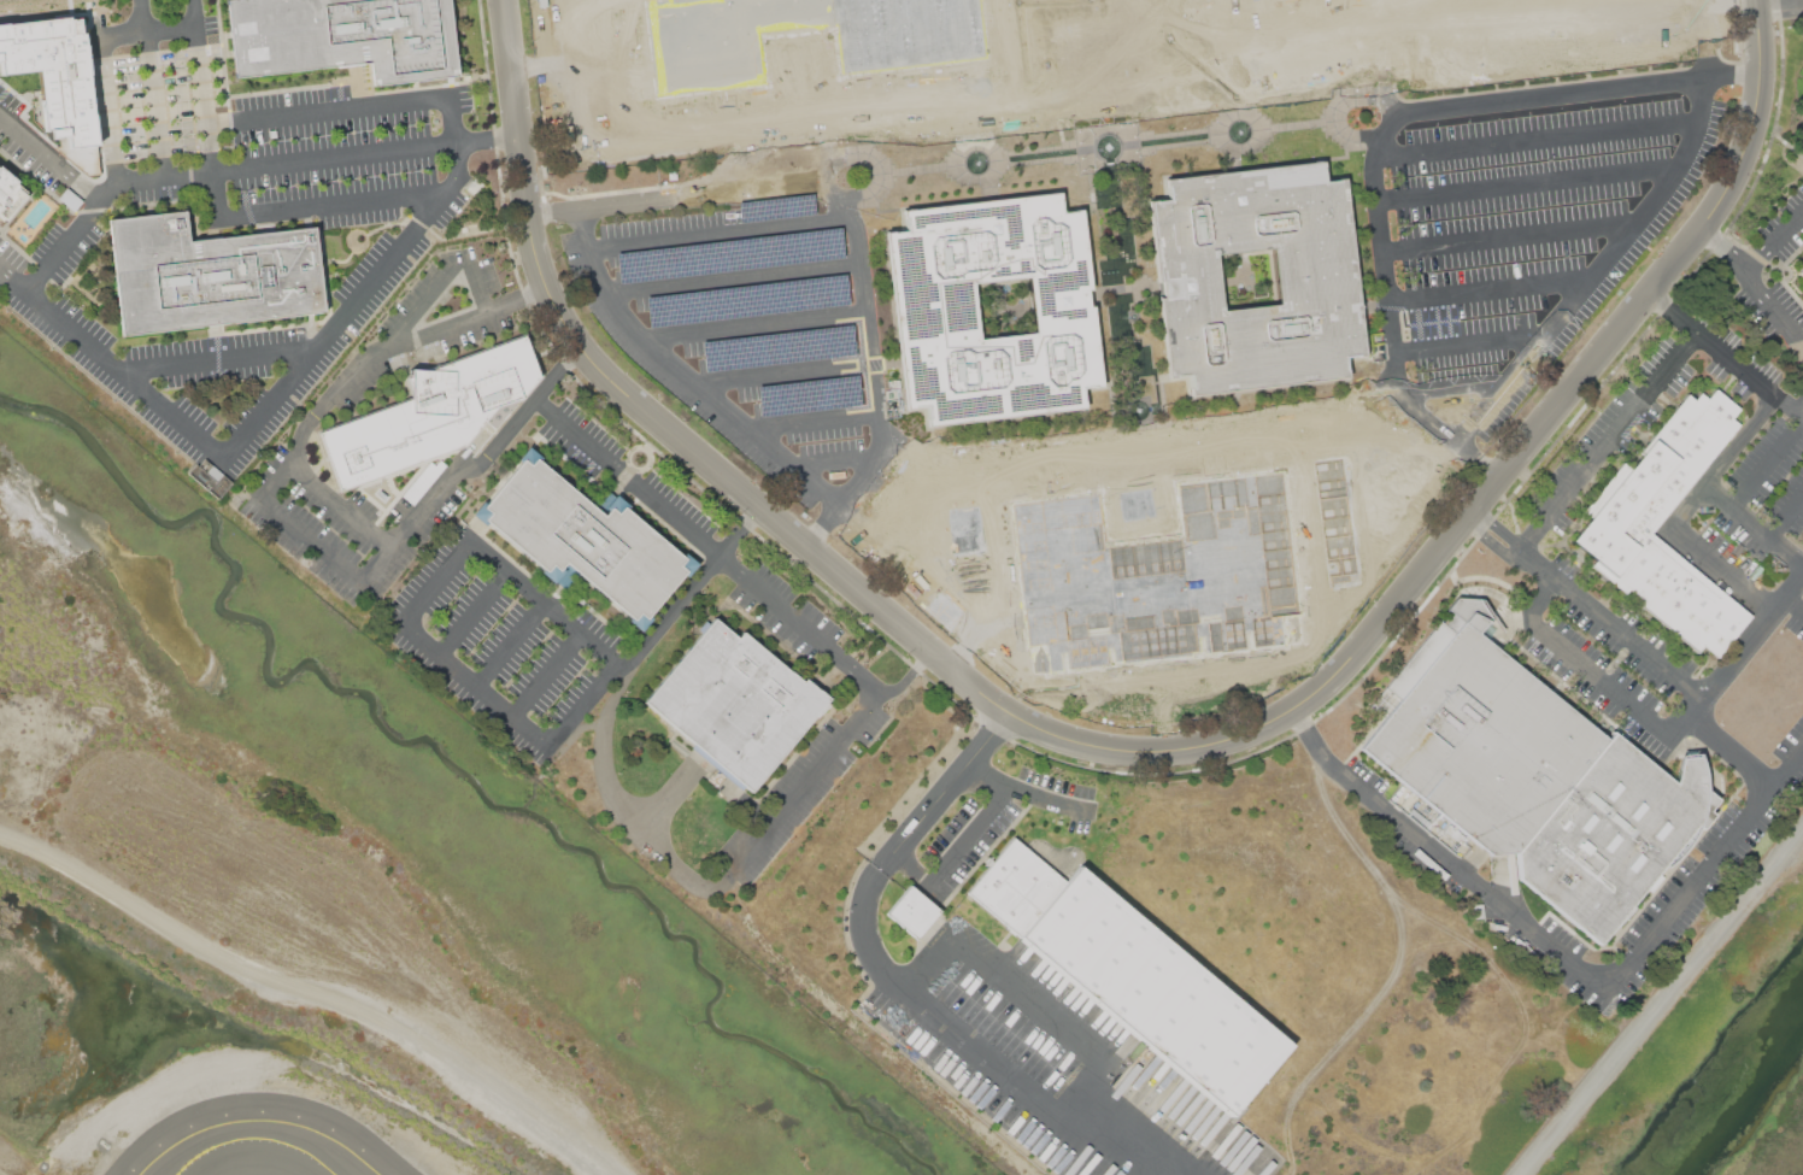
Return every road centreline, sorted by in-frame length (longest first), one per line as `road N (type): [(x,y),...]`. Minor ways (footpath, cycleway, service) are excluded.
road 1 (residential): [(506,0),(542,270),(559,311),(610,380),(989,699),(1030,725),(1128,753),(1222,745),(1273,725),(1353,662),(1733,177),(1758,75),(1756,0)]

